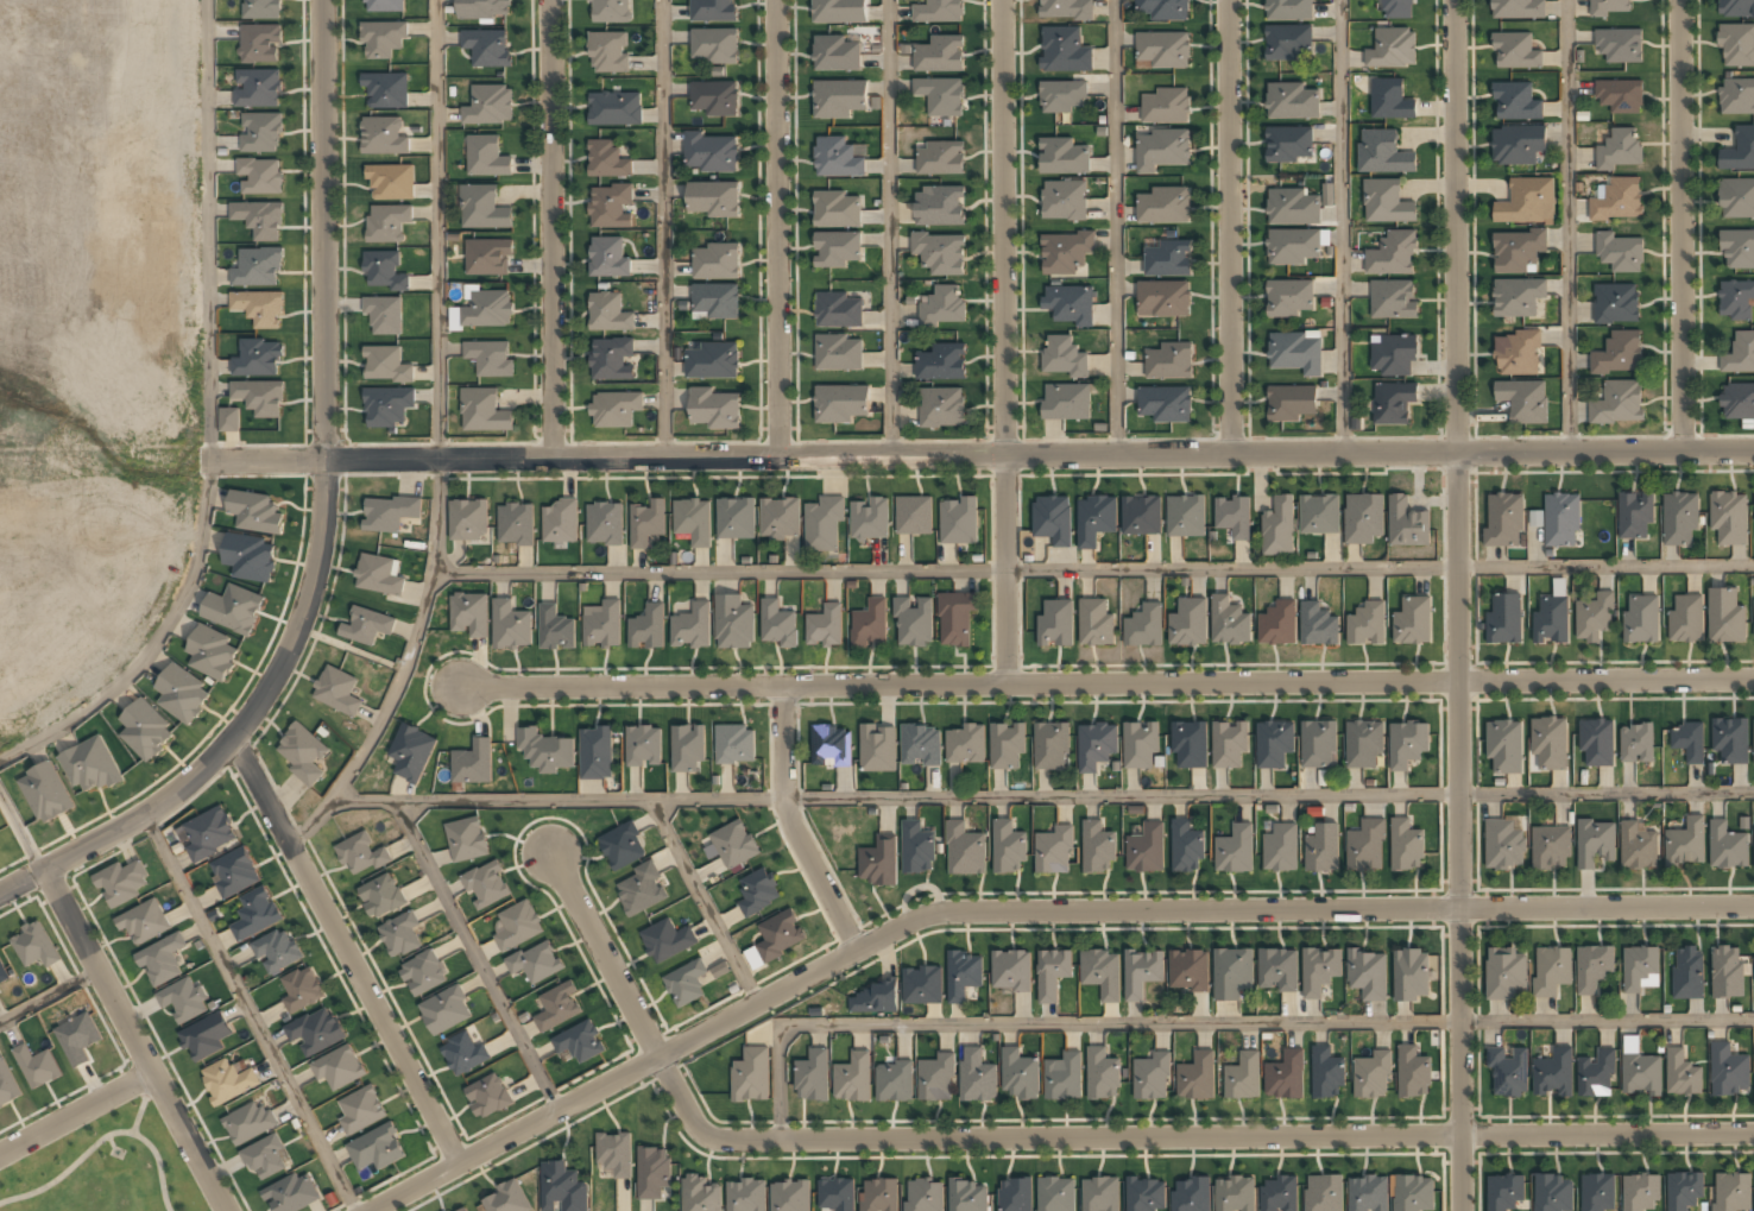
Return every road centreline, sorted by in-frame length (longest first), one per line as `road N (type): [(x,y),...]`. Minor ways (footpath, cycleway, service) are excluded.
road 1 (residential): [(200,461),(1753,450)]
road 2 (residential): [(1753,907),(935,913),(367,1210)]
road 3 (residential): [(551,858),(698,1130),(719,1140),(1753,1133)]
road 4 (residential): [(461,687),(1753,680)]
road 5 (residential): [(1454,0),(1460,1210)]
road 6 (residential): [(323,0),(327,460),(310,593),(261,699),(188,784),(0,892)]
road 7 (residential): [(1002,0),(1007,683)]
road 8 (residential): [(232,738),(458,1162)]
road 9 (residential): [(551,0),(553,458)]
road 10 (residential): [(776,0),(778,458)]
road 11 (residential): [(1229,0),(1230,453)]
road 12 (residential): [(1681,0),(1683,450)]
road 13 (residential): [(44,869),(226,1210)]
road 14 (residential): [(783,685),(784,800),(856,950)]
road 15 (residential): [(152,1073),(0,1154)]

